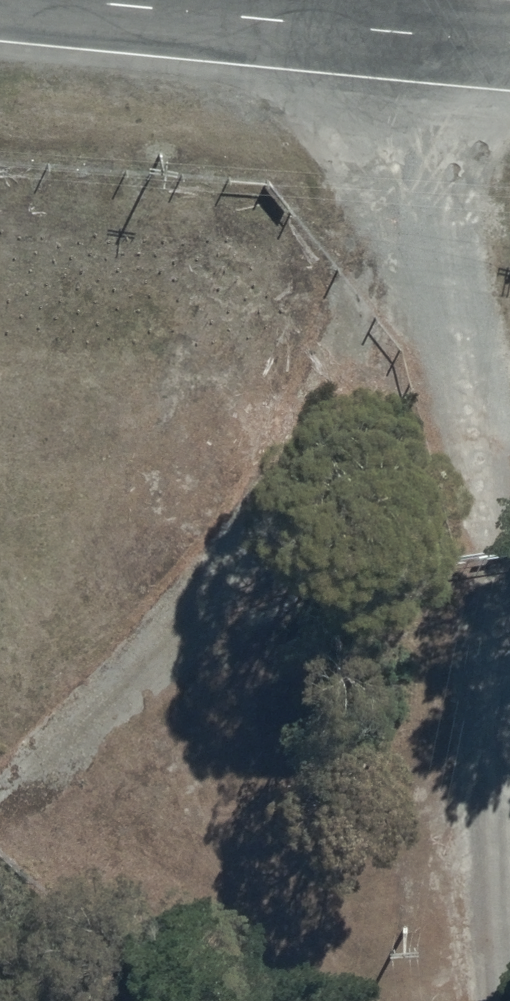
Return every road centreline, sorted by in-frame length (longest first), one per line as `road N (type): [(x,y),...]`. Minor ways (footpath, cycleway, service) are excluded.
road 1 (track): [(419,34),(409,181),(277,485),(174,635),(0,799)]
road 2 (track): [(409,181),(435,299),(501,1000)]
road 3 (tertiary): [(509,40),(83,0)]

